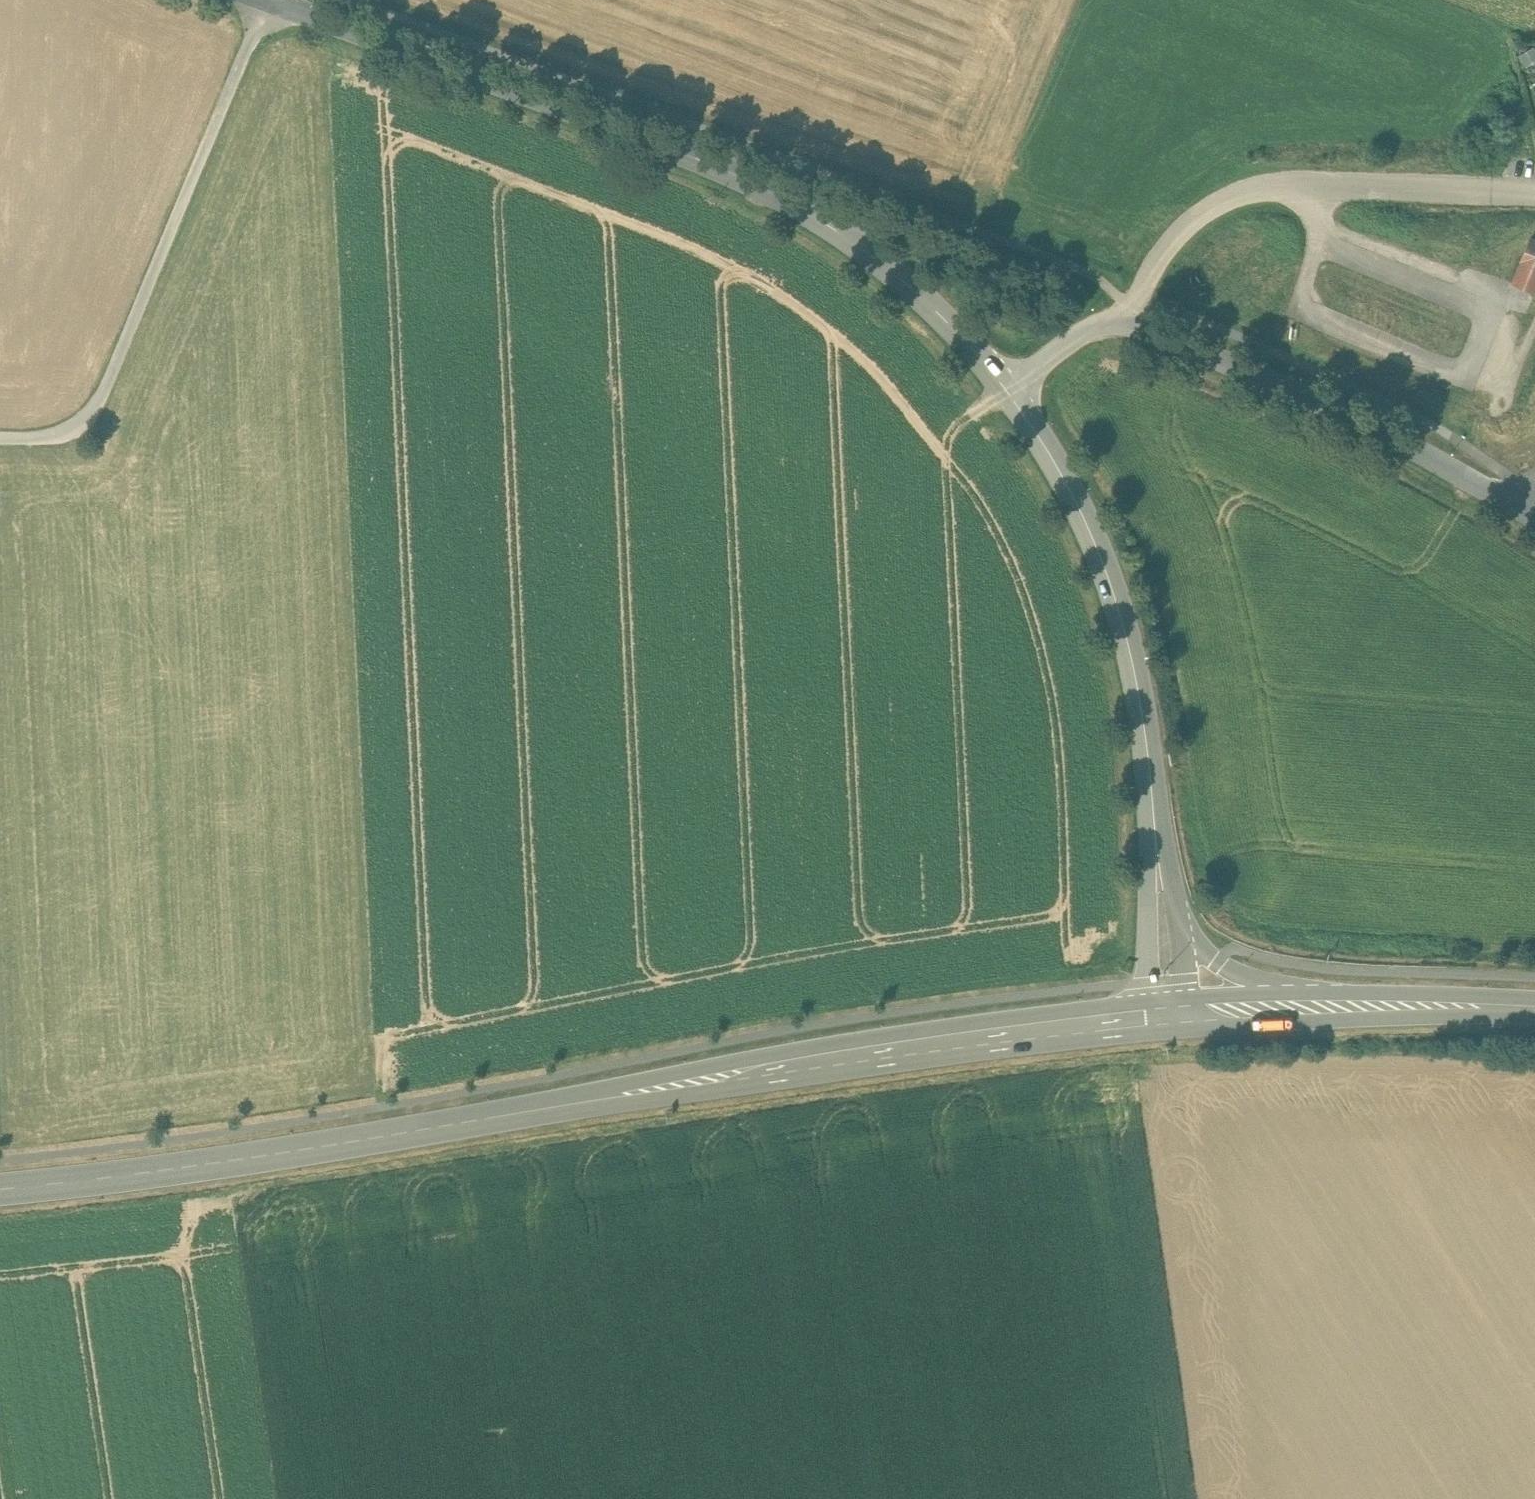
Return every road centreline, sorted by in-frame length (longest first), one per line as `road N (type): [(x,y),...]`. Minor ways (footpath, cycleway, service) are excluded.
road 1 (primary): [(1169,1017),(963,1038),(138,1168),(0,1179)]
road 2 (unclassified): [(1005,391),(826,220),(741,175),(279,0)]
road 3 (unclassified): [(1164,914),(1151,717),(1116,575),(1069,473),(1005,391)]
road 4 (track): [(0,438),(51,438),(93,415),(270,0)]
road 5 (residential): [(1534,197),(1268,190),(1221,200),(1186,222),(1151,266),(1127,319)]
road 6 (residential): [(1127,319),(1169,331),(1534,518)]
road 7 (primary): [(1367,1004),(1240,973),(1164,914)]
road 8 (primary): [(1367,1004),(1169,1017)]
road 9 (primary): [(1534,1004),(1367,1004)]
road 10 (residential): [(1005,391),(1079,332),(1127,319)]

